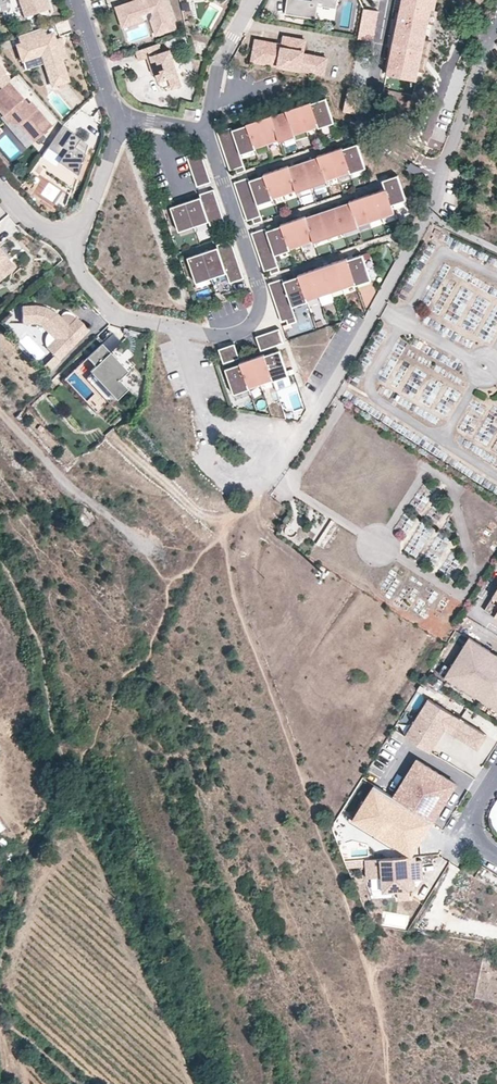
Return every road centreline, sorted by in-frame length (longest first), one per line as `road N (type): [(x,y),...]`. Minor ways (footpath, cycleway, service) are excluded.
road 1 (residential): [(272,477),(344,370),(436,198),(496,36)]
road 2 (residential): [(206,132),(260,293),(254,321),(238,334),(210,336),(117,316),(76,268),(76,243)]
road 3 (track): [(389,0),(368,125),(384,145),(444,178)]
road 4 (residential): [(206,132),(218,64),(253,0)]
road 5 (residential): [(76,243),(119,120)]
road 6 (residential): [(119,120),(78,0)]

